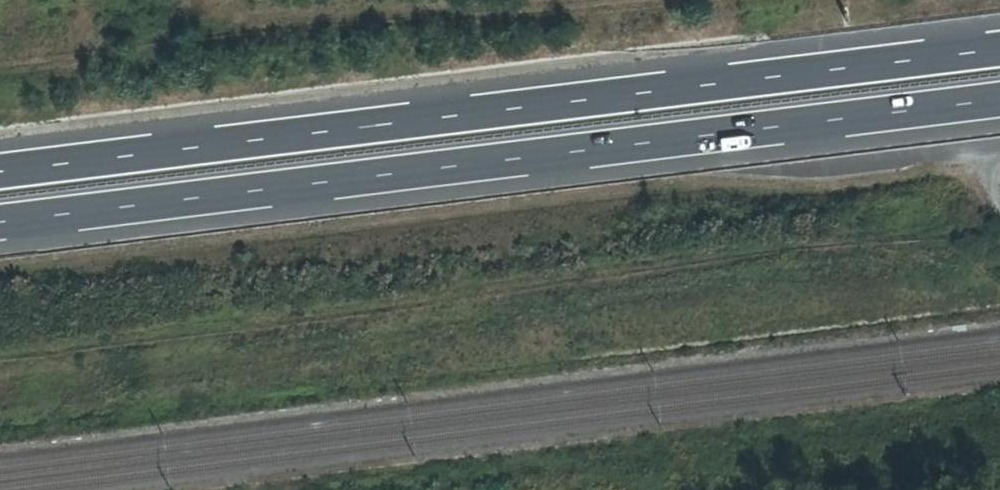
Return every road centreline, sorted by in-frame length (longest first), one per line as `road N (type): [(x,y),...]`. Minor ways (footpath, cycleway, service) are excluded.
road 1 (motorway): [(999,46),(0,170)]
road 2 (motorway): [(0,223),(999,100)]

